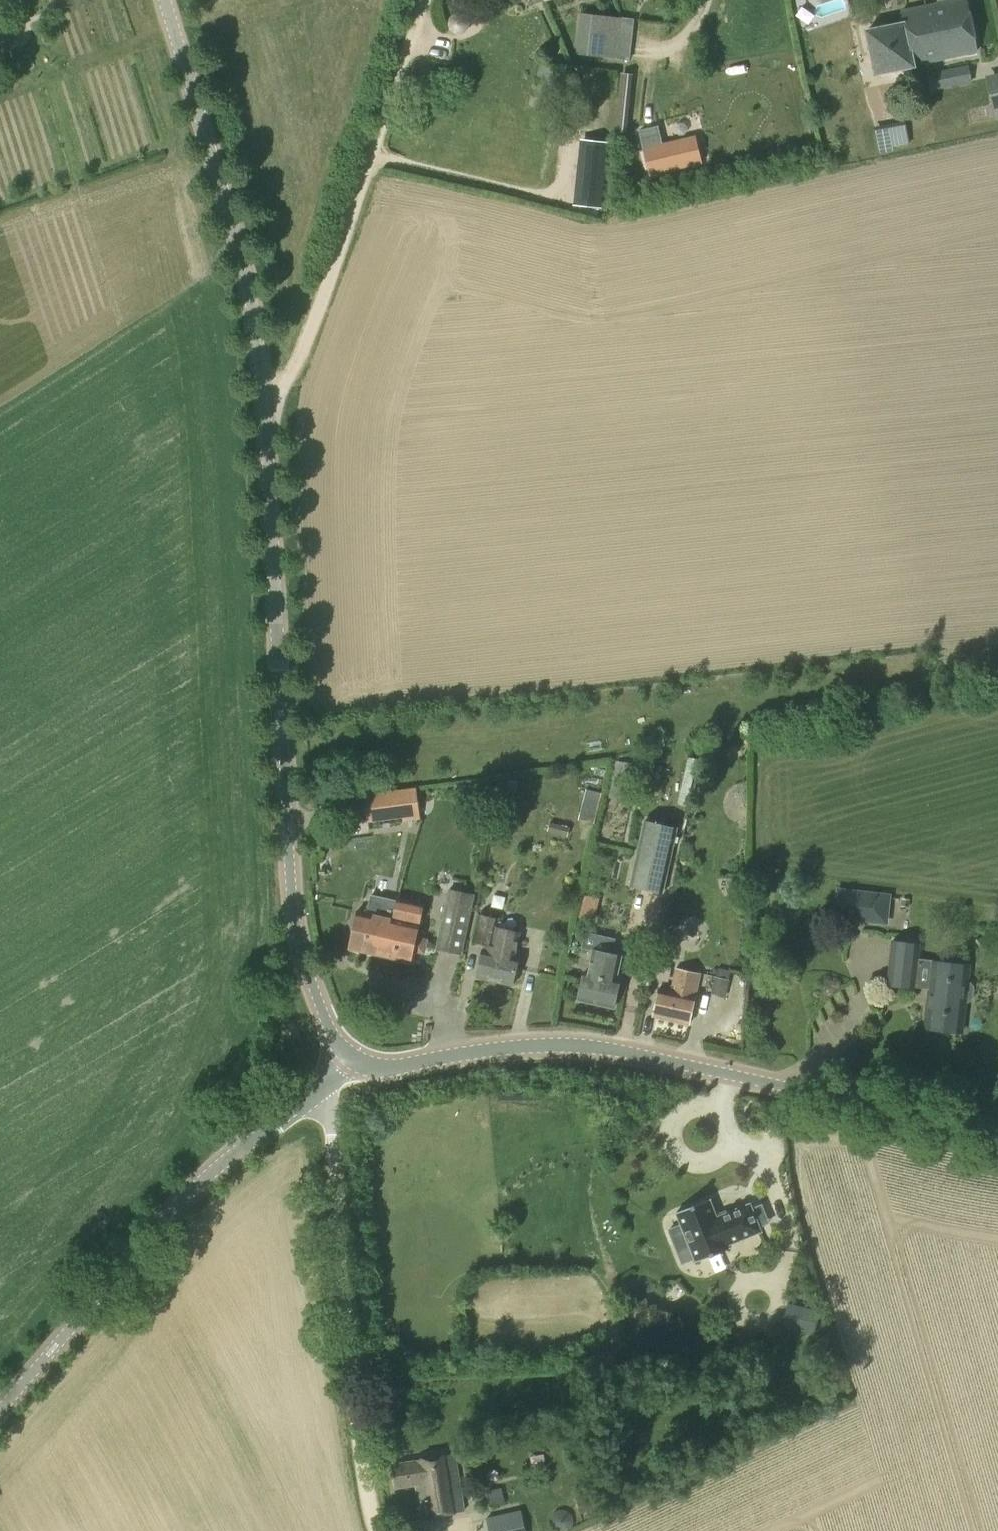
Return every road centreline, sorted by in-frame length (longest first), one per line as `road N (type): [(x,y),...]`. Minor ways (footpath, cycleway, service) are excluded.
road 1 (tertiary): [(354,1060),(335,1041),(308,968),(293,886),(263,411),(241,228),(171,0)]
road 2 (tertiary): [(997,1133),(621,1050),(529,1047),(392,1071),(354,1060)]
road 3 (tertiary): [(0,1407),(173,1205),(354,1060)]
road 4 (track): [(376,1530),(351,1409),(330,1084)]
road 5 (track): [(263,411),(295,369),(424,0)]

